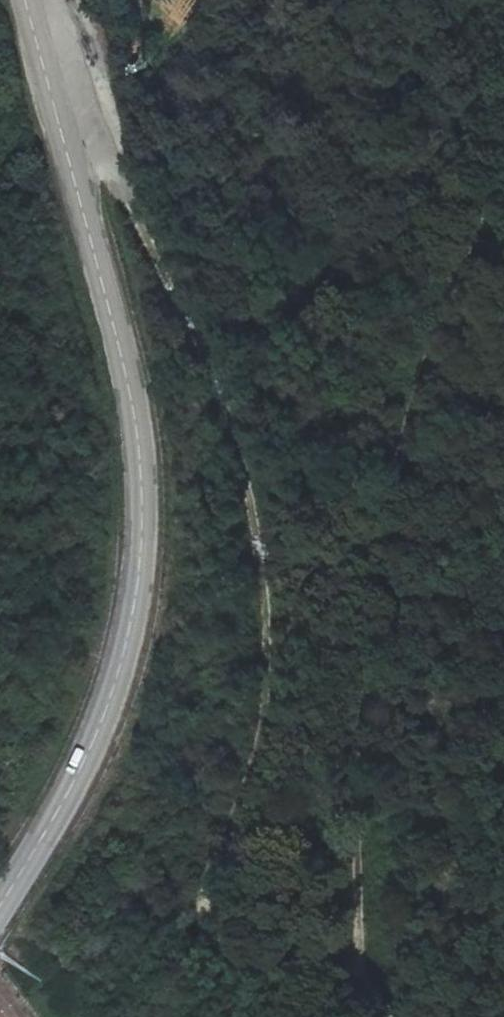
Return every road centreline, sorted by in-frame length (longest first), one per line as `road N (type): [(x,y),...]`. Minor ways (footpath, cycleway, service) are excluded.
road 1 (track): [(362,969),(228,957),(201,933),(193,903),(204,865),(262,739),(268,646),(256,528),(225,404),(118,179),(34,32)]
road 2 (tertiary): [(0,907),(101,724),(134,605),(142,538),(142,465),(130,390),(25,0)]
road 3 (track): [(503,145),(432,317),(360,651),(353,894),(362,969)]

